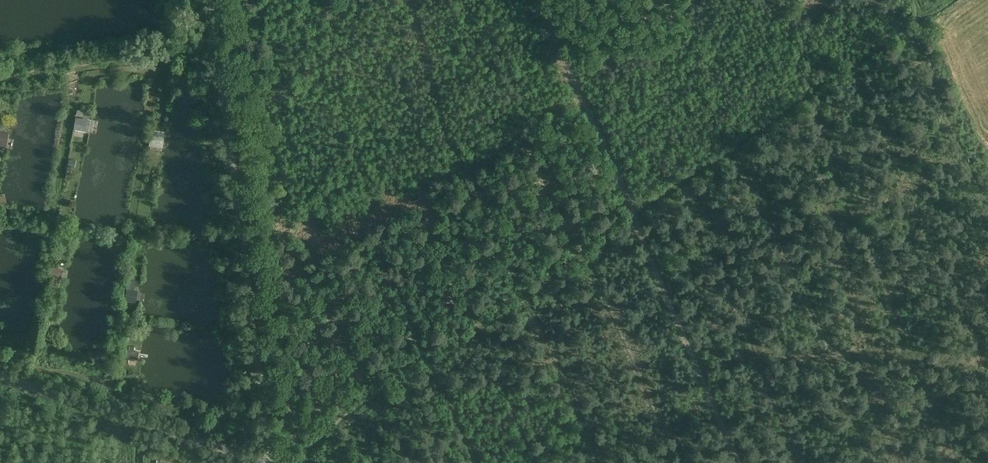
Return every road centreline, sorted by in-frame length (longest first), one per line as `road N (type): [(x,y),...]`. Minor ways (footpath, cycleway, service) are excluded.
road 1 (track): [(736,462),(544,0)]
road 2 (track): [(287,462),(308,439),(236,0)]
road 3 (unclassified): [(212,0),(272,462)]
road 4 (unclassified): [(0,380),(247,462)]

